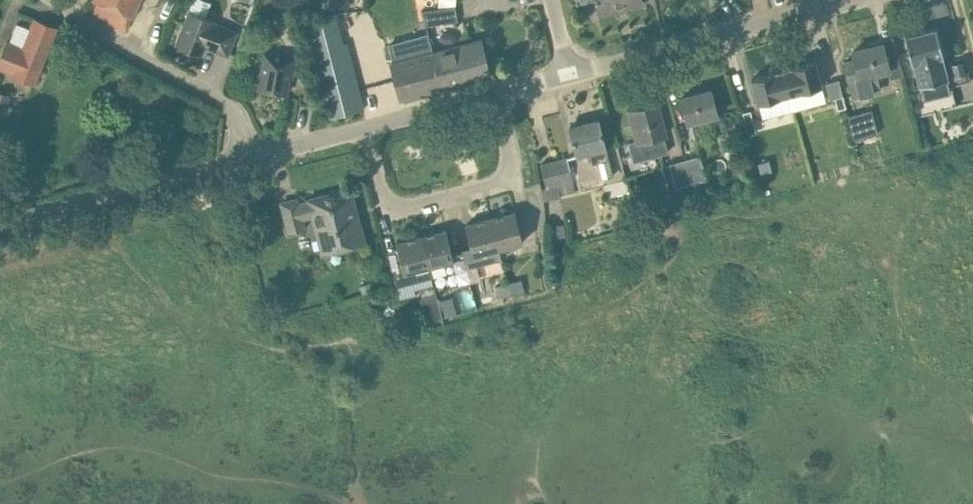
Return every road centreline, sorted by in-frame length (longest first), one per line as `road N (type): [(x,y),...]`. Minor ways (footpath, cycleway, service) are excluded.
road 1 (residential): [(248,157),(570,72)]
road 2 (residential): [(570,72),(853,0)]
road 3 (residential): [(248,157),(236,117),(221,104),(45,0)]
road 4 (residential): [(0,223),(248,157)]

